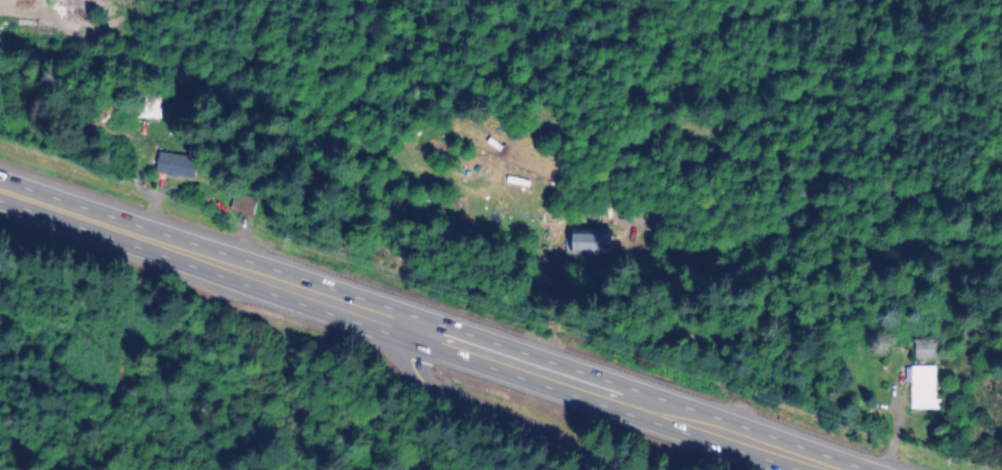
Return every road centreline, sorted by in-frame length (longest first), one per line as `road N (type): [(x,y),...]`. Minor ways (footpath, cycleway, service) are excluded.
road 1 (trunk): [(831,469),(0,184)]
road 2 (residential): [(608,469),(432,392),(410,373),(406,324)]

